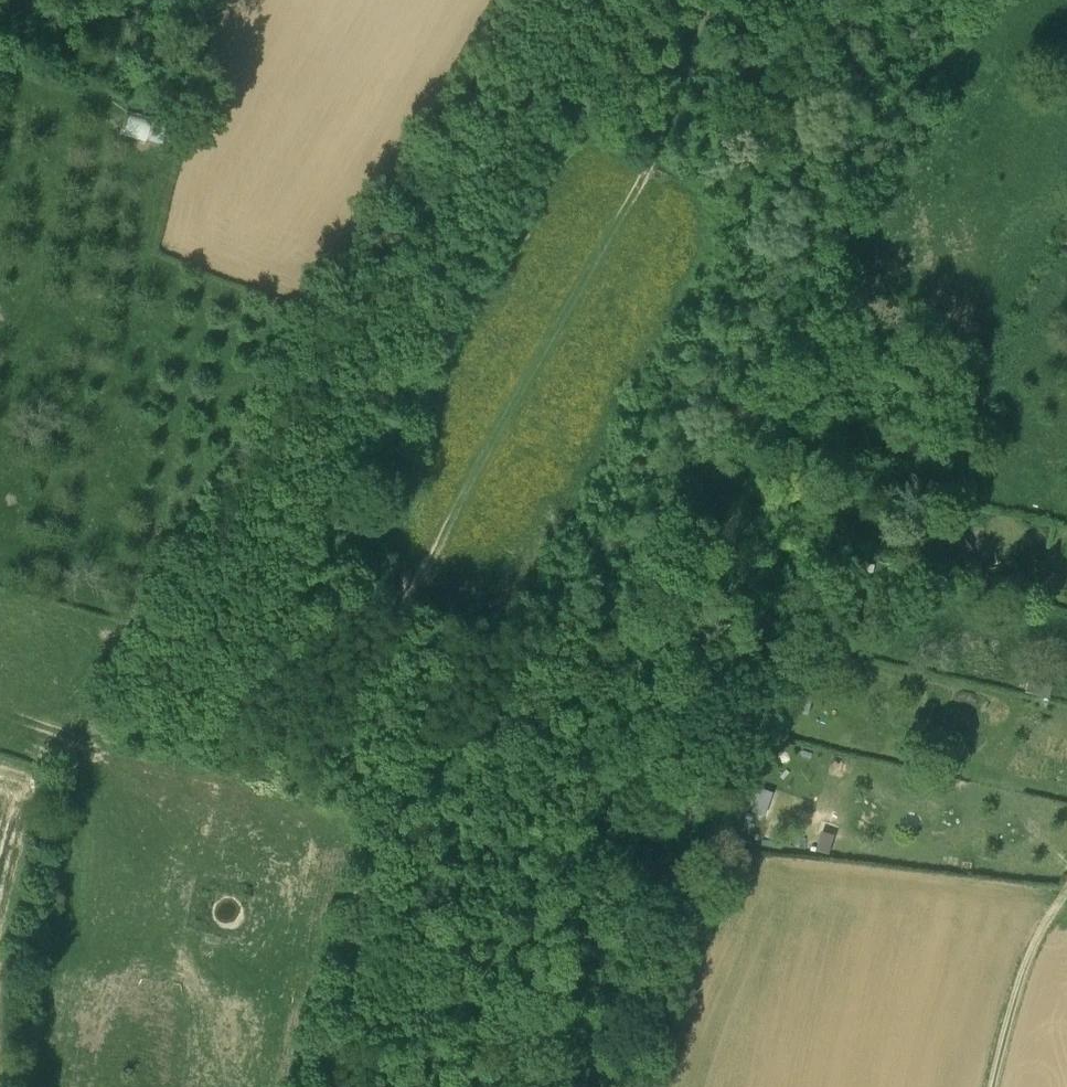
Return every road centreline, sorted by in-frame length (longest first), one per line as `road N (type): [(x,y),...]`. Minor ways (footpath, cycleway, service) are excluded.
road 1 (track): [(987,1086),(1010,998),(1057,901)]

